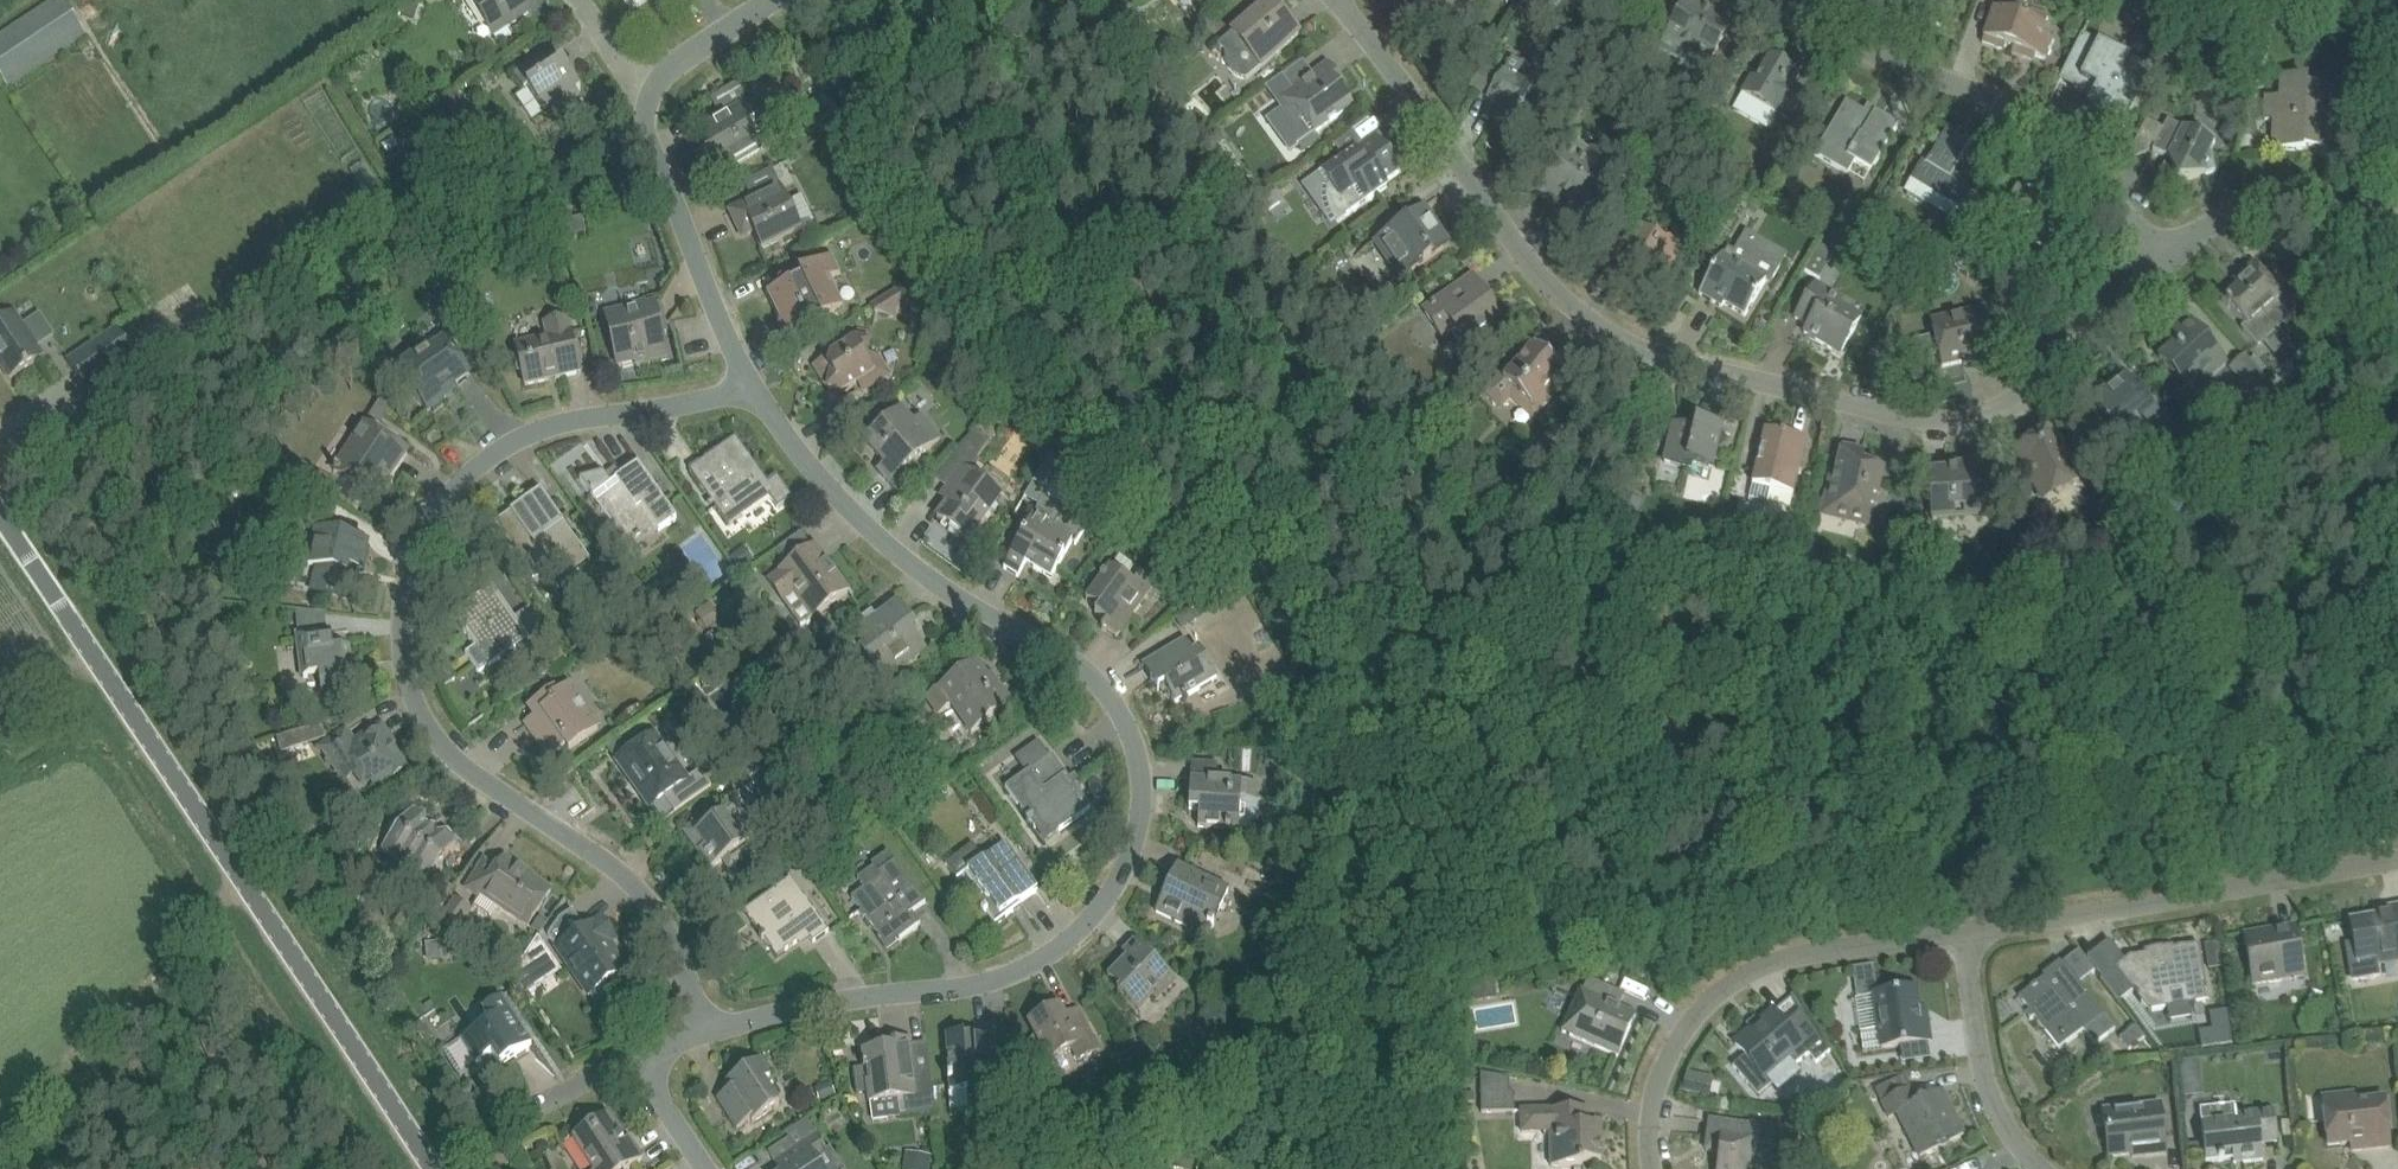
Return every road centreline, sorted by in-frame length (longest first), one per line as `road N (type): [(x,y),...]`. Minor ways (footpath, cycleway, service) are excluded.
road 1 (residential): [(704,1031),(846,998),(962,989),(1030,967),(1071,940),(1121,875),(1141,792),(1117,708),(1091,674),(885,543),(826,485),(754,388)]
road 2 (residential): [(2167,262),(2023,389),(1962,418),(1769,386),(1638,346),(1586,317),(1533,270),(1336,0)]
road 3 (residential): [(704,1031),(684,959),(653,902),(616,868),(469,770),(424,718),(406,670),(403,614),(416,554),(443,501),(492,458),(546,427),(754,388)]
road 4 (unclassified): [(435,1168),(0,514)]
road 5 (residential): [(2167,262),(2031,120),(1836,32),(1791,0)]
road 6 (residential): [(1961,930),(1791,957),(1727,981),(1687,1022),(1655,1093),(1653,1168)]
road 7 (residential): [(2397,861),(1961,930)]
road 8 (residential): [(754,388),(648,142),(649,100)]
road 9 (residential): [(2397,252),(2352,214),(2292,196),(2241,205),(2167,262)]
road 10 (residential): [(2041,1168),(2023,1155),(1989,1091),(1961,930)]
road 11 (residential): [(649,100),(665,71),(773,0)]
road 12 (residential): [(523,1119),(638,1059)]
road 13 (residential): [(704,1168),(638,1059)]
road 14 (residential): [(649,100),(582,0)]

